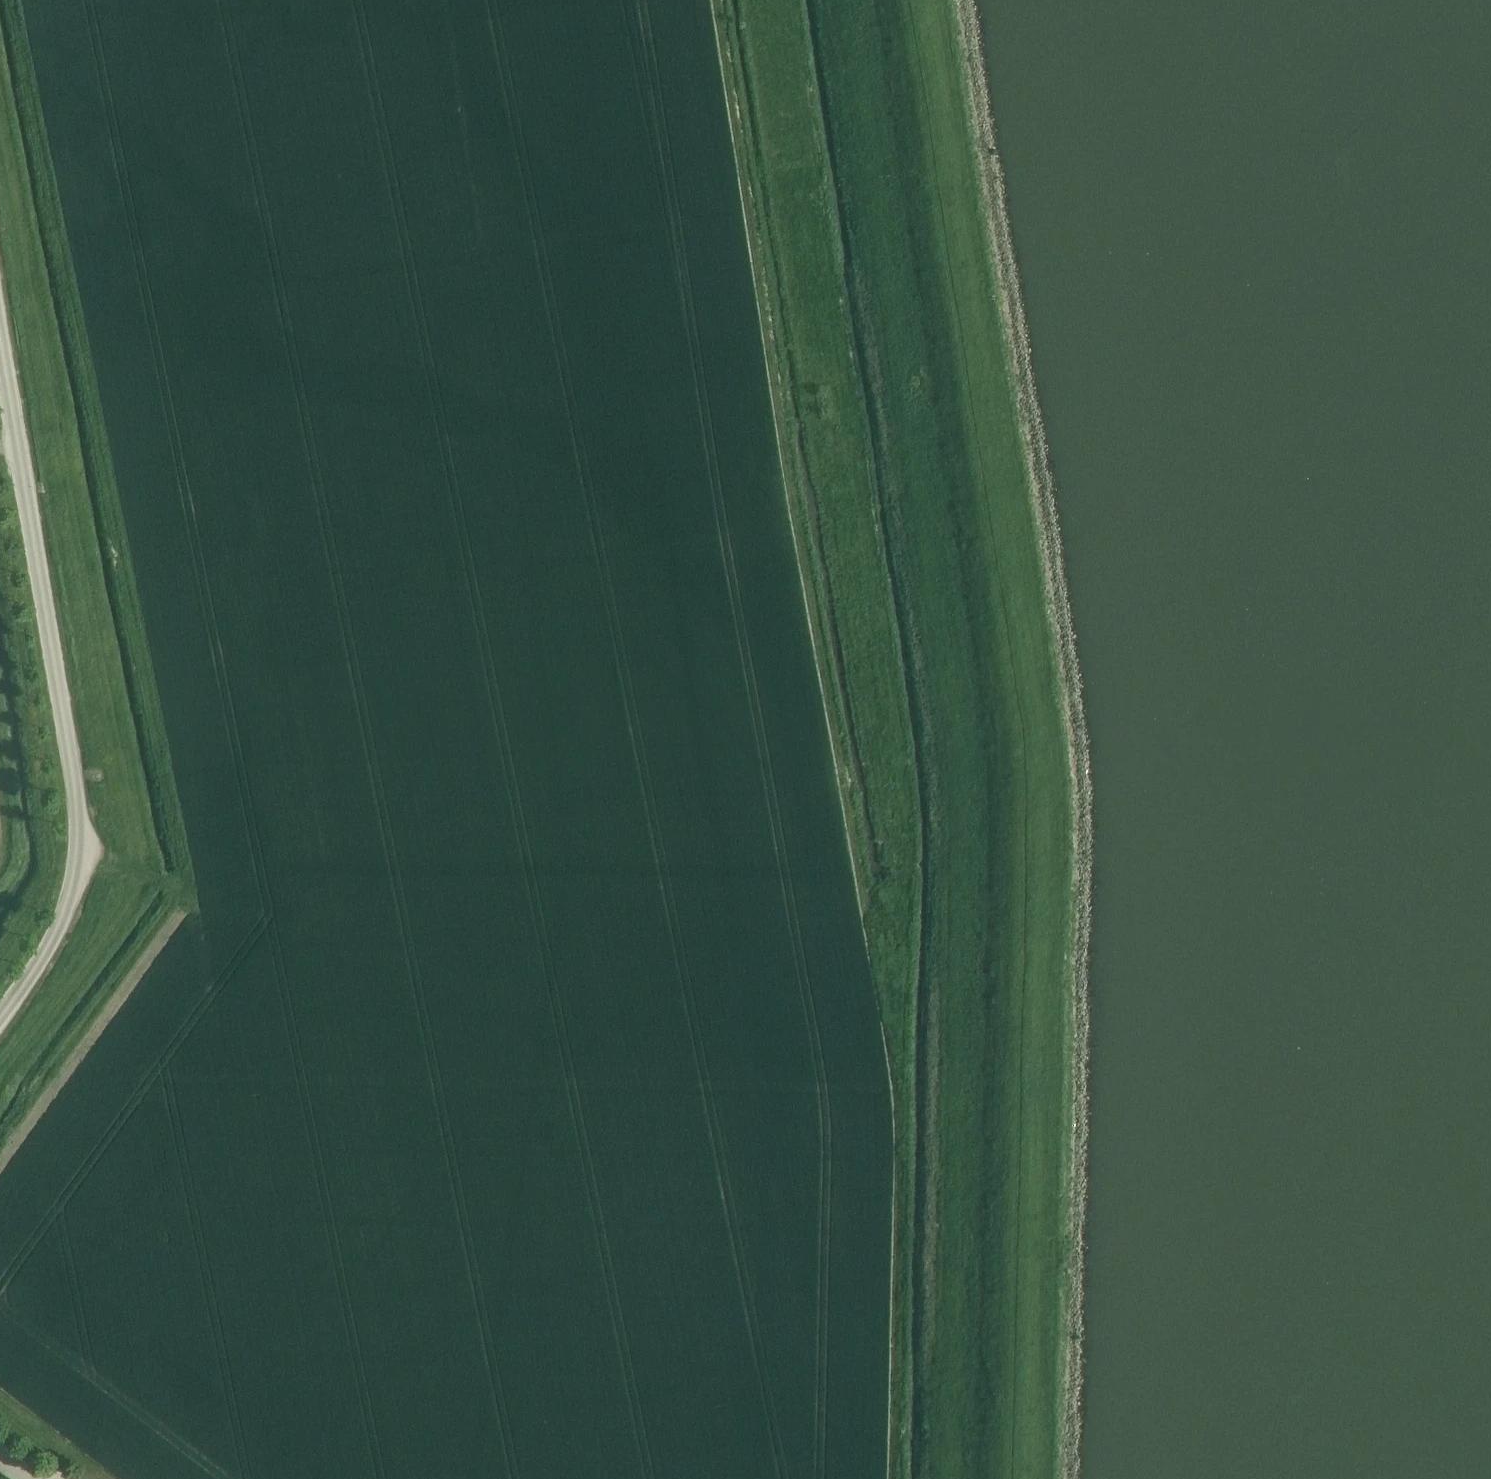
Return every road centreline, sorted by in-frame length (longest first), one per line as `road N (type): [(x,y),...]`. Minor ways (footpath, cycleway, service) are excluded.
road 1 (track): [(893,0),(999,860),(979,1478)]
road 2 (unclassified): [(0,1013),(69,904),(79,839),(0,350)]

